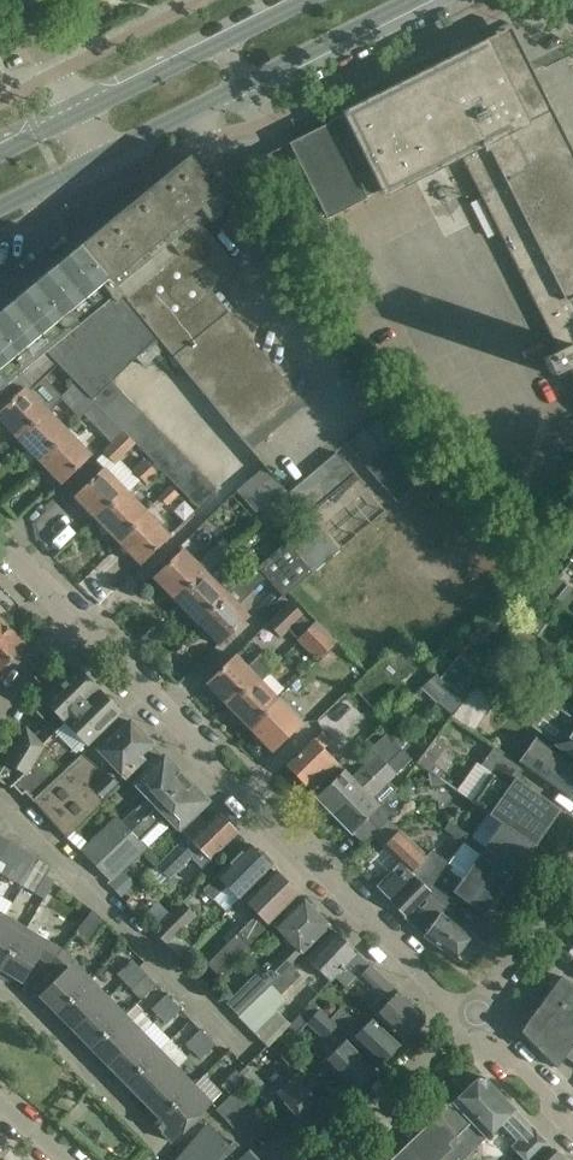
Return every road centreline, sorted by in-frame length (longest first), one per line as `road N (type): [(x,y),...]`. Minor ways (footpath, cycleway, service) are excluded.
road 1 (residential): [(464,1019),(75,615)]
road 2 (tertiary): [(97,158),(419,0)]
road 3 (residential): [(248,1049),(0,804)]
road 4 (tertiary): [(308,0),(77,116)]
road 5 (residential): [(332,1159),(464,1019)]
road 6 (residential): [(464,1019),(572,906)]
road 7 (residential): [(572,1130),(464,1019)]
road 8 (residential): [(77,116),(23,0)]
road 9 (residential): [(0,712),(75,615)]

